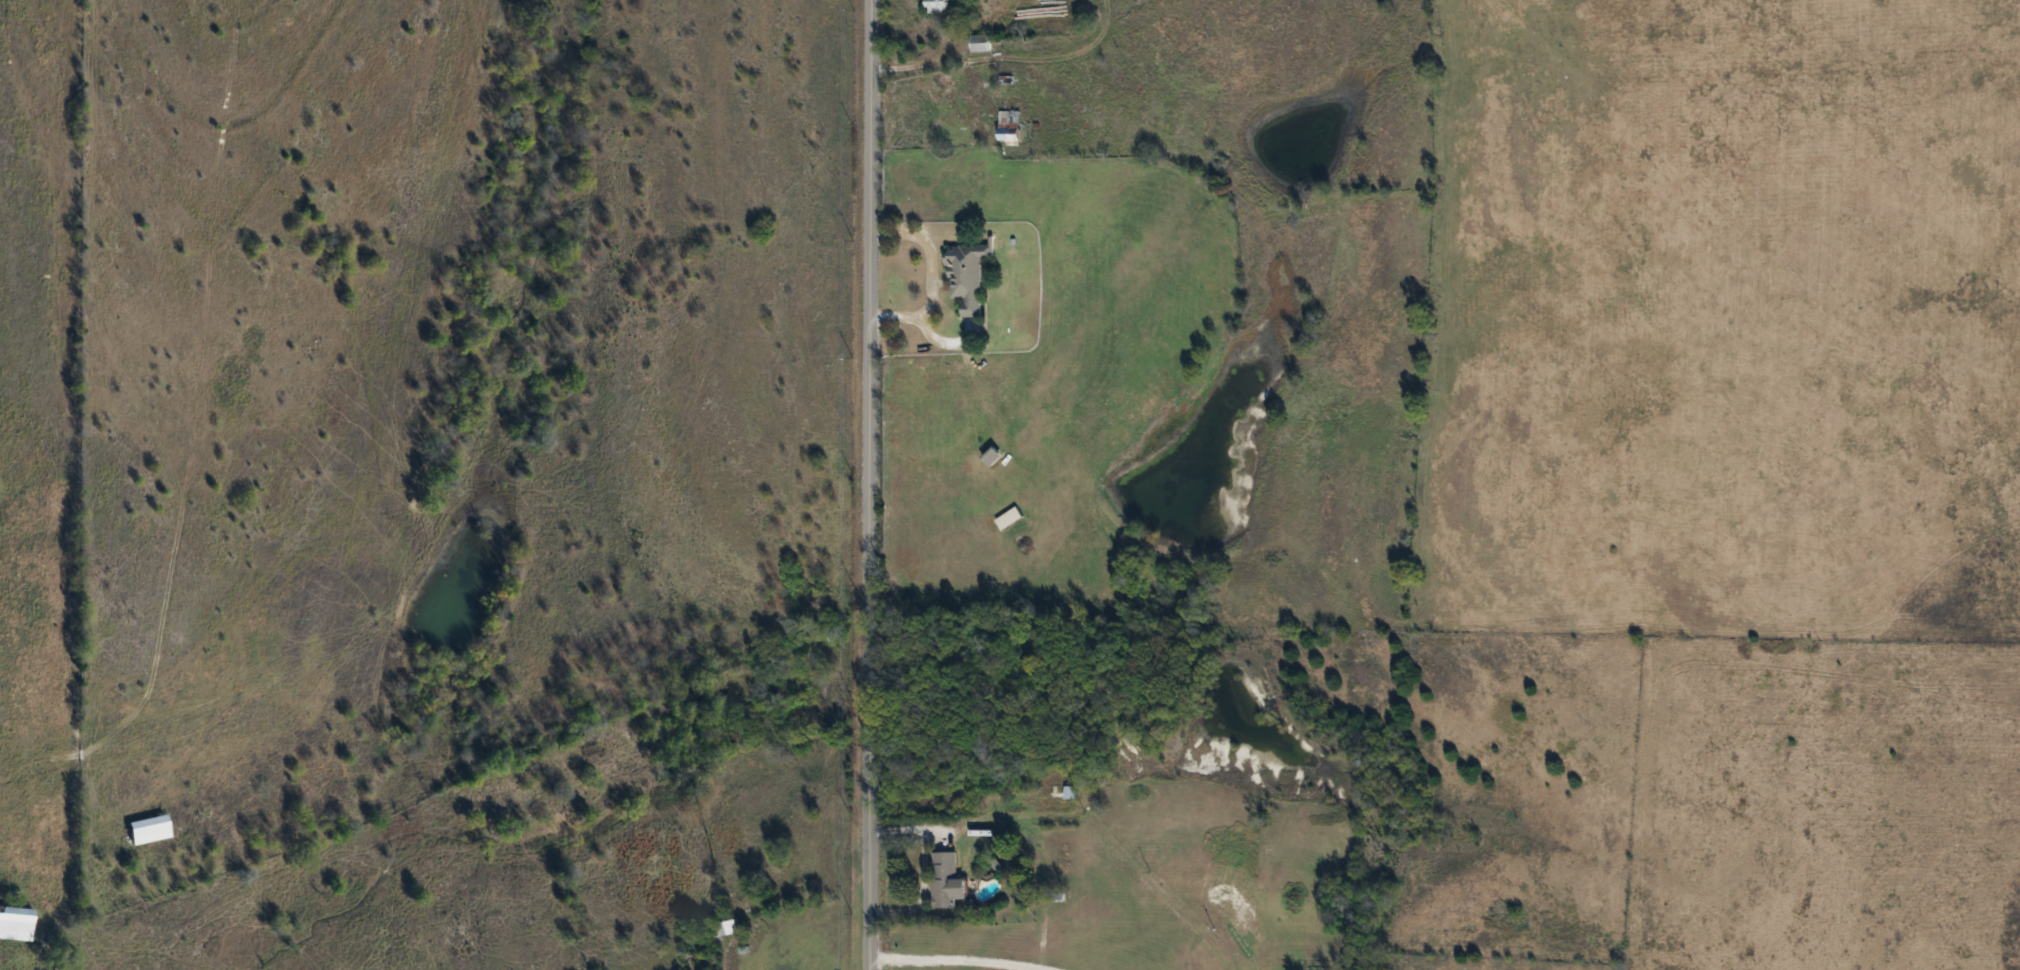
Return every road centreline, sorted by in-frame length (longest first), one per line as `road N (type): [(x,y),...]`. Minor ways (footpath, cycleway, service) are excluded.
road 1 (residential): [(863,969),(867,0)]
road 2 (residential): [(1369,426),(1413,452),(1448,457),(2019,471)]
road 3 (residential): [(2002,0),(2002,471)]
road 4 (residential): [(1632,0),(1631,460)]

